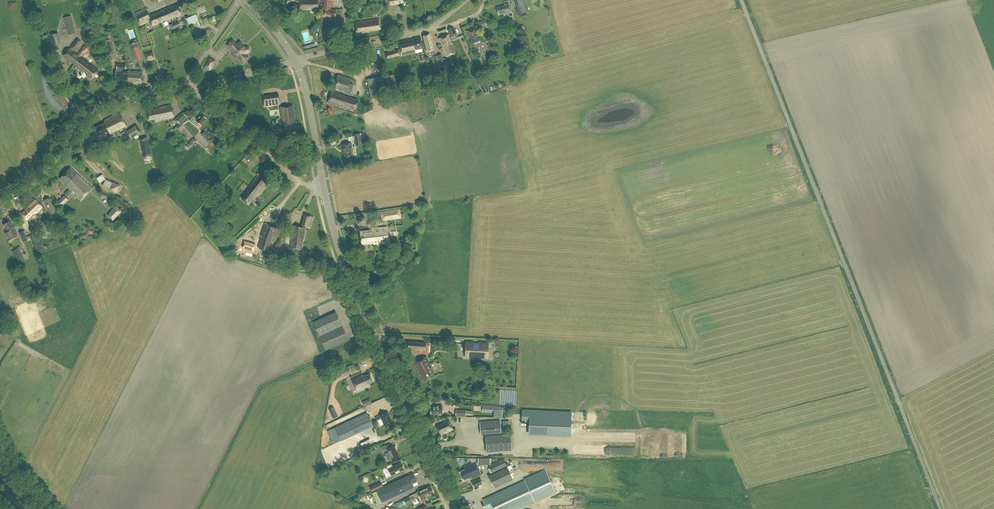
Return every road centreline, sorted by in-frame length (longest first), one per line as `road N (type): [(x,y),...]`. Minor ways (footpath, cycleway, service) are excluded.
road 1 (unclassified): [(941,508),(742,0)]
road 2 (tertiary): [(455,508),(358,298),(325,194)]
road 3 (unclassified): [(0,204),(47,171),(95,109),(187,86)]
road 4 (unclassified): [(325,194),(187,86)]
road 5 (tertiary): [(325,194),(295,60)]

